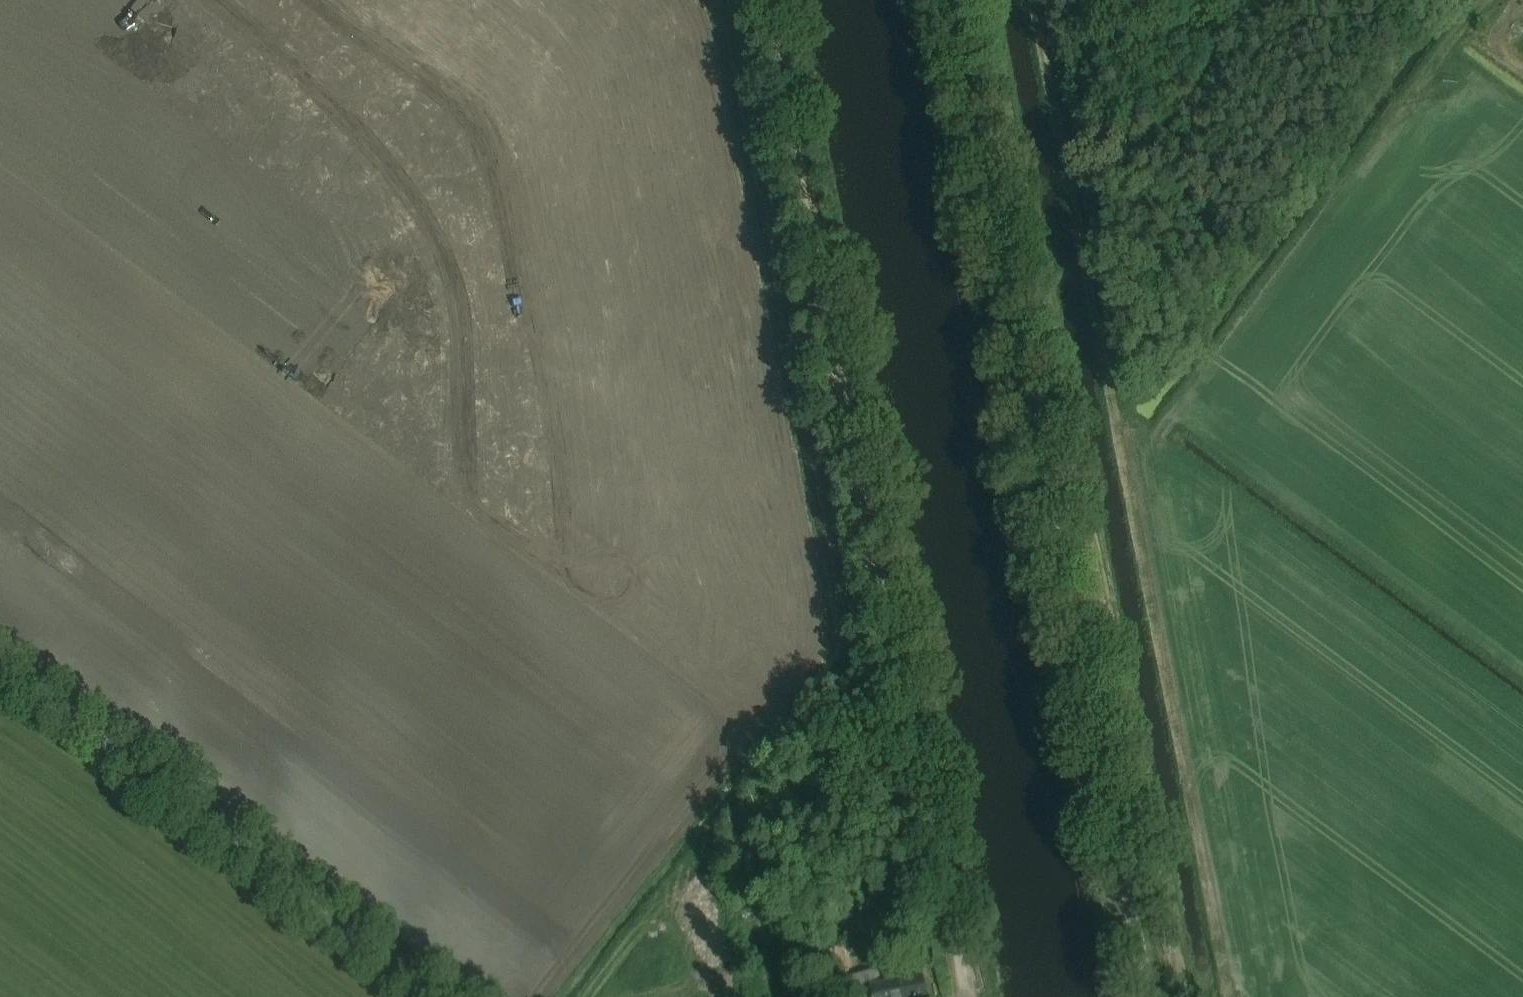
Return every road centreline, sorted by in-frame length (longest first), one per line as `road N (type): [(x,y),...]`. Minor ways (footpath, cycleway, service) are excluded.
road 1 (unclassified): [(1153,996),(947,0)]
road 2 (track): [(761,0),(963,996)]
road 3 (unclassified): [(435,996),(100,738),(0,677)]

